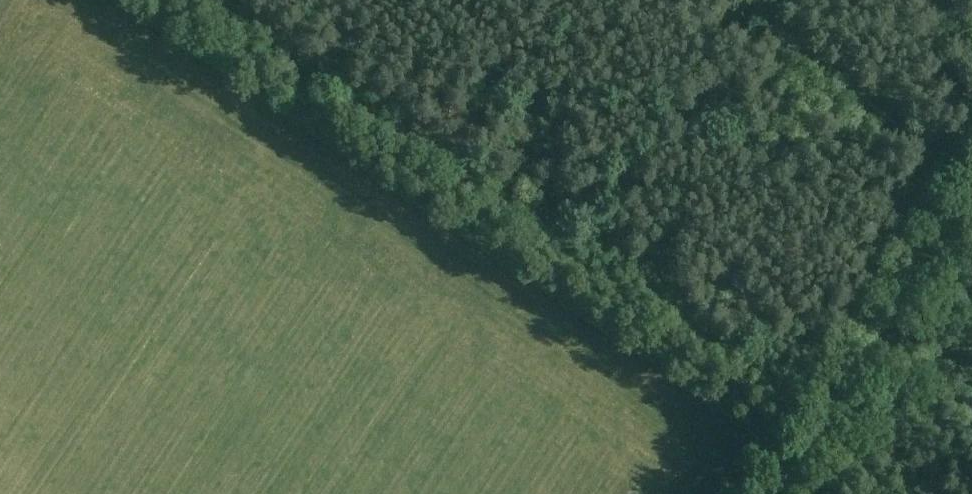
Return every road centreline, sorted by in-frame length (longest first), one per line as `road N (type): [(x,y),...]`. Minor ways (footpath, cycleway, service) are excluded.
road 1 (track): [(971,214),(782,493)]

